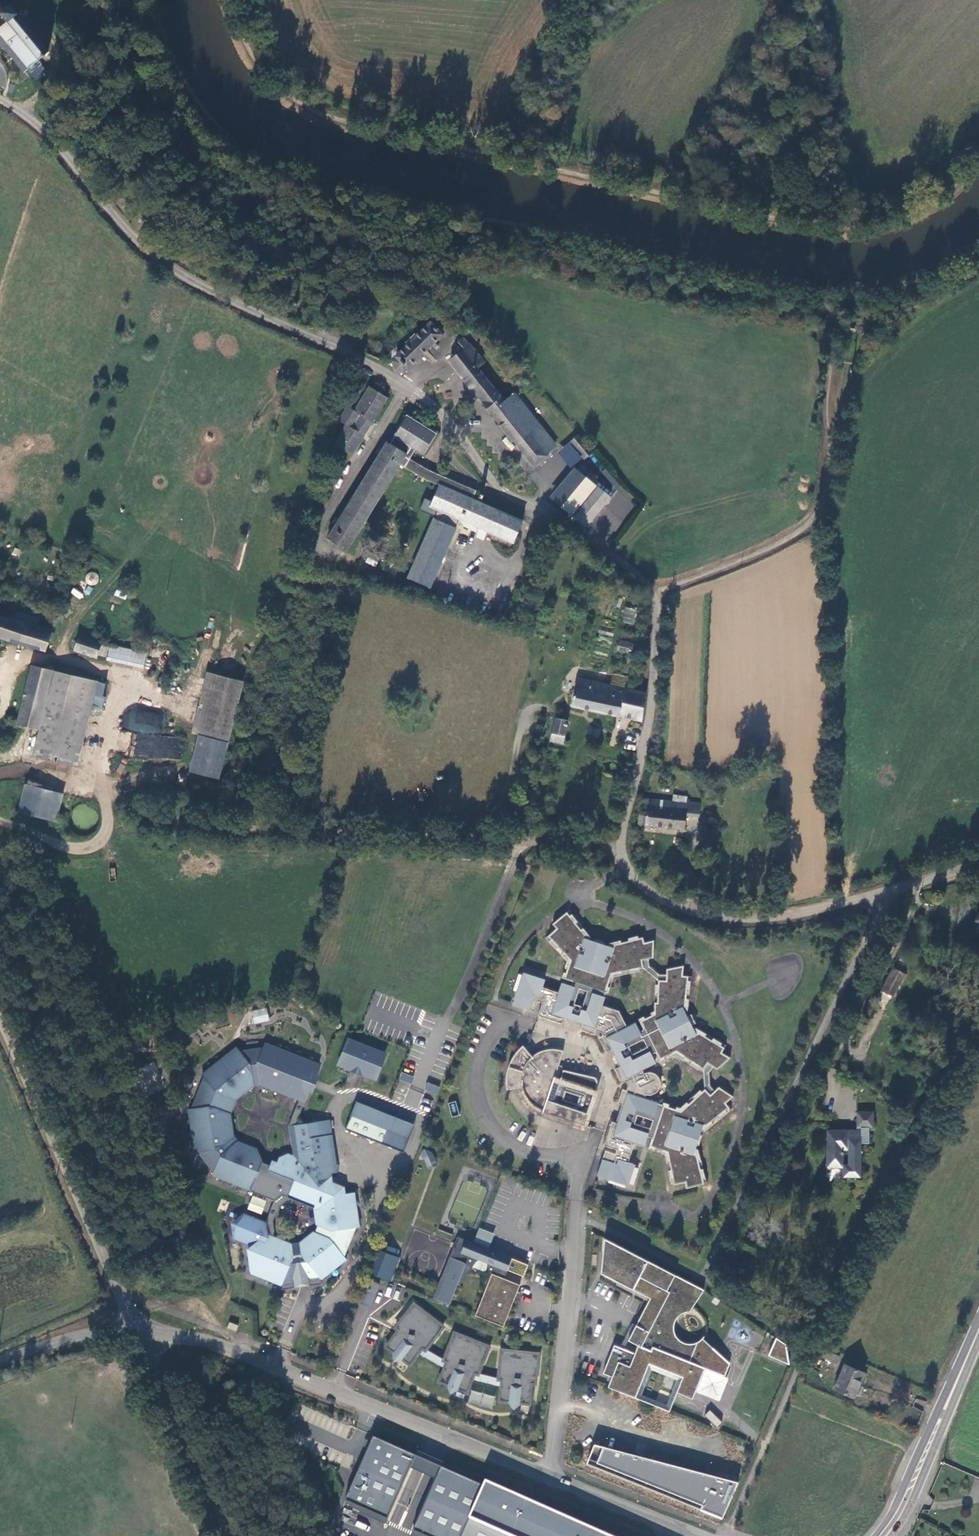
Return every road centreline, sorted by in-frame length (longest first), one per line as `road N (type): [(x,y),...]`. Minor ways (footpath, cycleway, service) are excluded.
road 1 (unclassified): [(0,100),(48,134),(112,216),(160,261),(416,395),(453,426),(500,489),(567,523),(640,578),(655,606),(656,653),(621,847),(631,873),(649,888),(697,911),(764,917),(844,904),(978,862)]
road 2 (unclassified): [(548,1477),(577,1159),(506,1141),(488,1118),(481,1062),(505,1016)]
road 3 (track): [(118,672),(129,677),(124,700),(107,719),(92,765),(114,808),(132,817),(229,831),(483,837)]
road 4 (unclassified): [(548,1477),(274,1367),(141,1330)]
road 5 (unclassified): [(141,1330),(0,1024)]
road 6 (track): [(650,595),(808,526),(833,448),(839,385)]
road 7 (unclassified): [(232,1535),(141,1330)]
road 8 (secondary): [(908,1494),(978,1329)]
road 9 (track): [(118,672),(33,656),(17,660),(0,715)]
road 10 (unclassified): [(692,1535),(548,1477)]
road 11 (unclassified): [(0,1361),(141,1330)]

